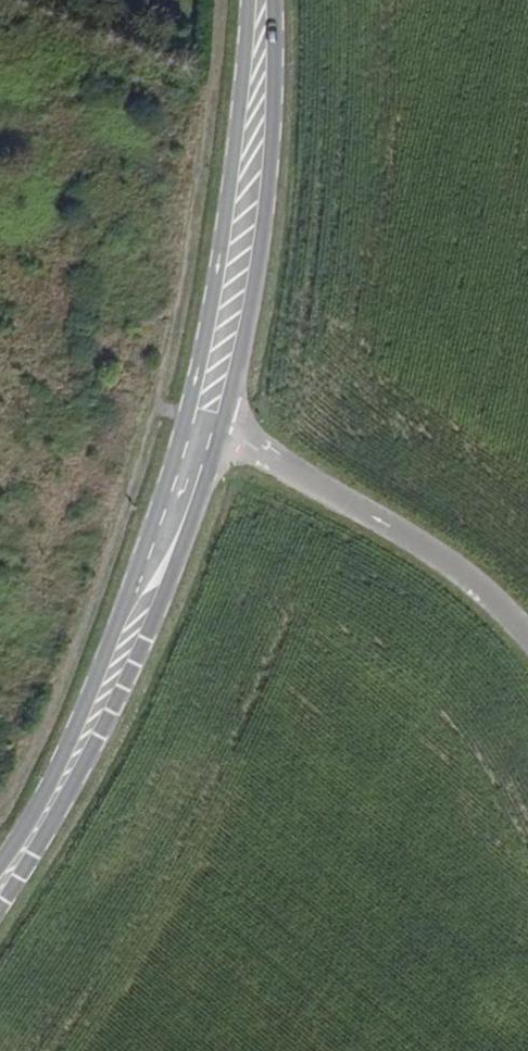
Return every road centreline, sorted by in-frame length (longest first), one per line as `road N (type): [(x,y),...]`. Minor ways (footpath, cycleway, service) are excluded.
road 1 (tertiary): [(215,418),(129,655),(0,889)]
road 2 (tertiary): [(266,0),(261,123),(215,418)]
road 3 (unclassified): [(527,641),(215,418)]

